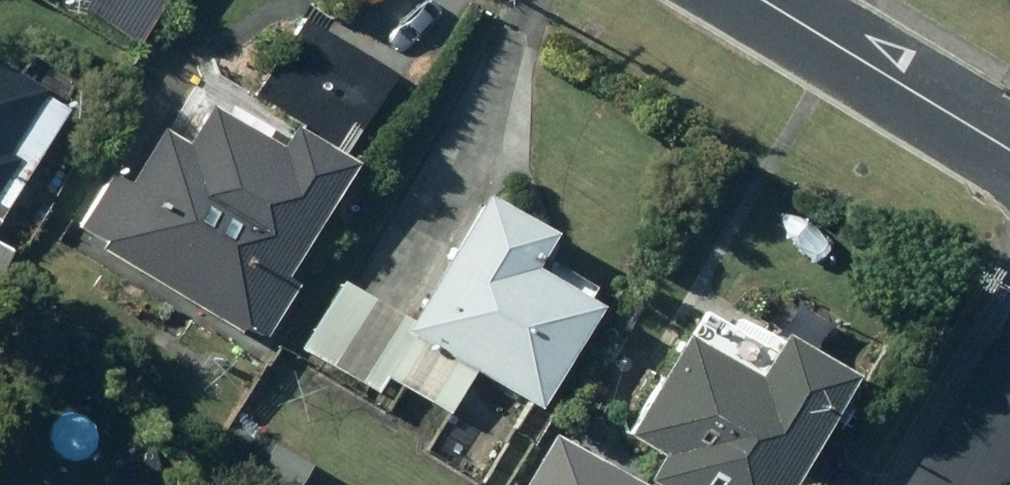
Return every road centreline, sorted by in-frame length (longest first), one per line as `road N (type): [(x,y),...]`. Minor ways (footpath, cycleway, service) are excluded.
road 1 (residential): [(748,0),(1009,159)]
road 2 (residential): [(1009,367),(940,484)]

